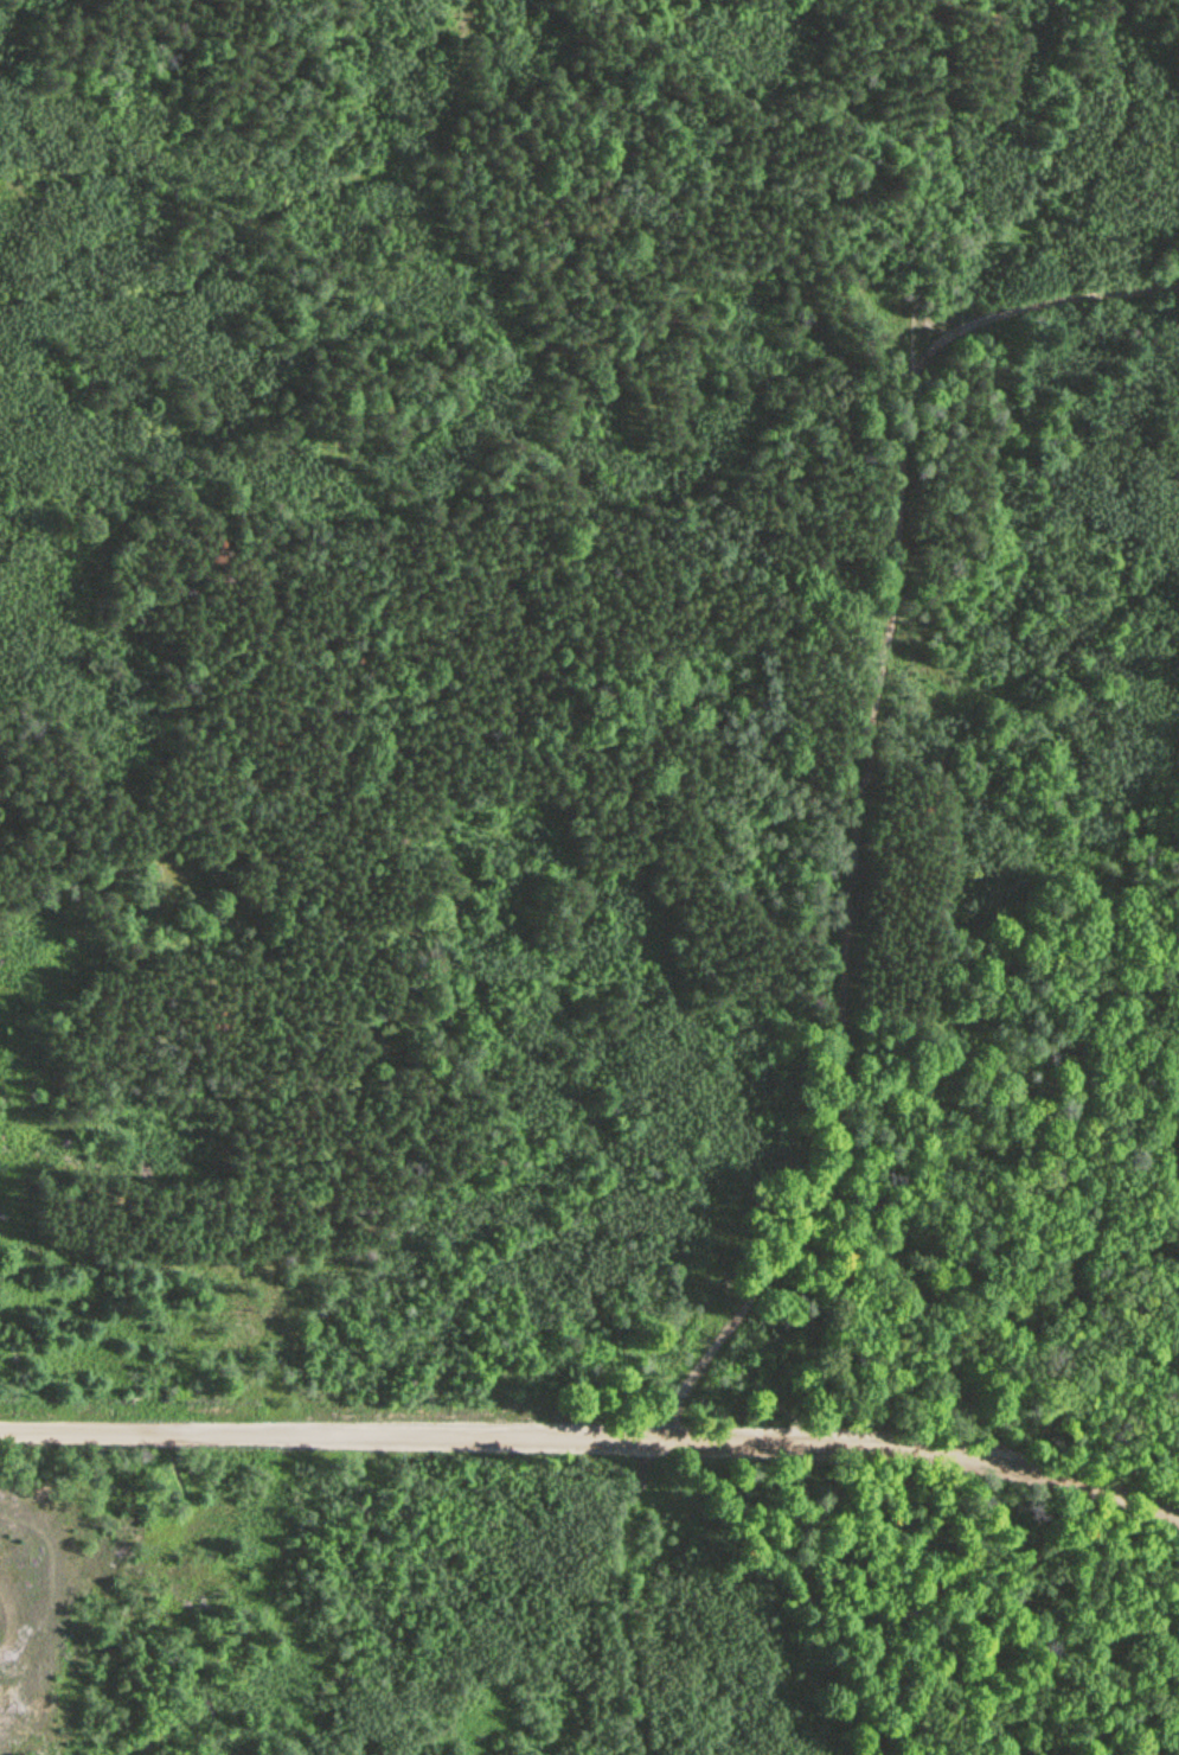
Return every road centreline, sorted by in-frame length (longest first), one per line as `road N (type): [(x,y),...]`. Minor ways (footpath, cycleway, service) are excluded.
road 1 (track): [(939,0),(938,84),(953,205),(917,365),(856,821),(839,1039),(844,1154),(818,1214),(707,1351),(654,1437)]
road 2 (residential): [(0,1429),(654,1437)]
road 3 (residential): [(654,1437),(877,1441),(1055,1472),(1178,1512)]
road 4 (track): [(654,1437),(614,1582),(645,1754)]
road 5 (track): [(917,365),(973,325),(1044,304),(1178,289)]

